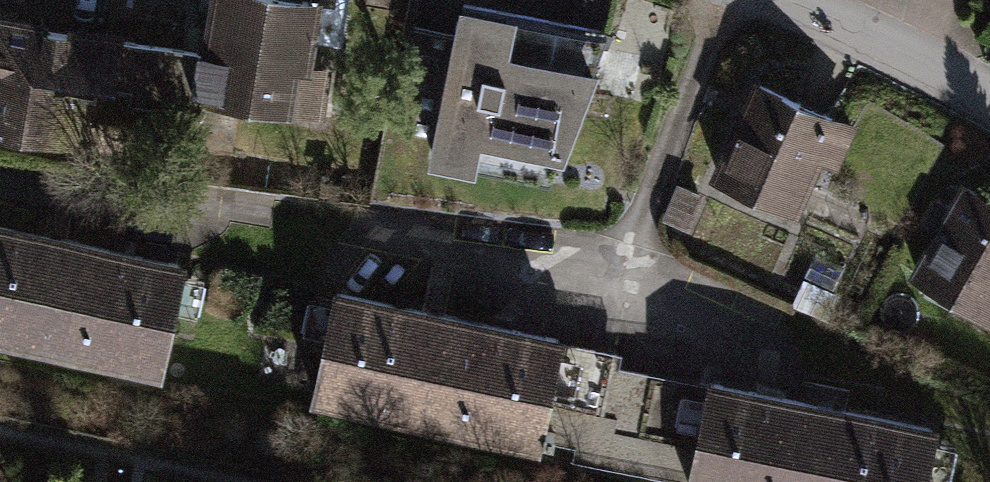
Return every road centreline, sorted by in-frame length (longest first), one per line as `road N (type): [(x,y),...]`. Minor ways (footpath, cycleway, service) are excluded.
road 1 (residential): [(989,97),(817,0)]

